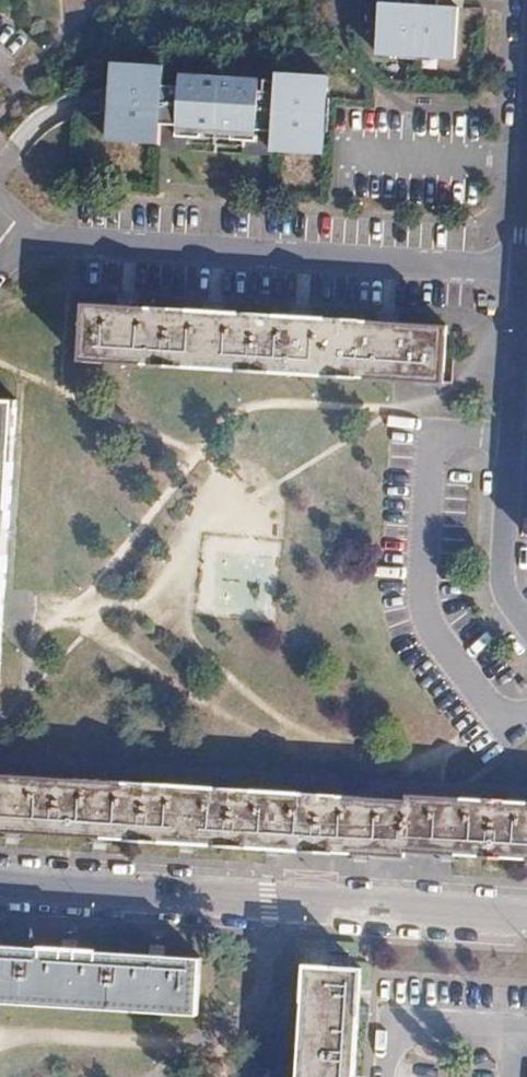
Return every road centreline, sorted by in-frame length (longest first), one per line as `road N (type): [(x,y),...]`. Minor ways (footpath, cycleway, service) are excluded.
road 1 (tertiary): [(0,884),(526,916)]
road 2 (residential): [(523,260),(24,237)]
road 3 (residential): [(523,260),(502,568),(507,598),(526,625)]

